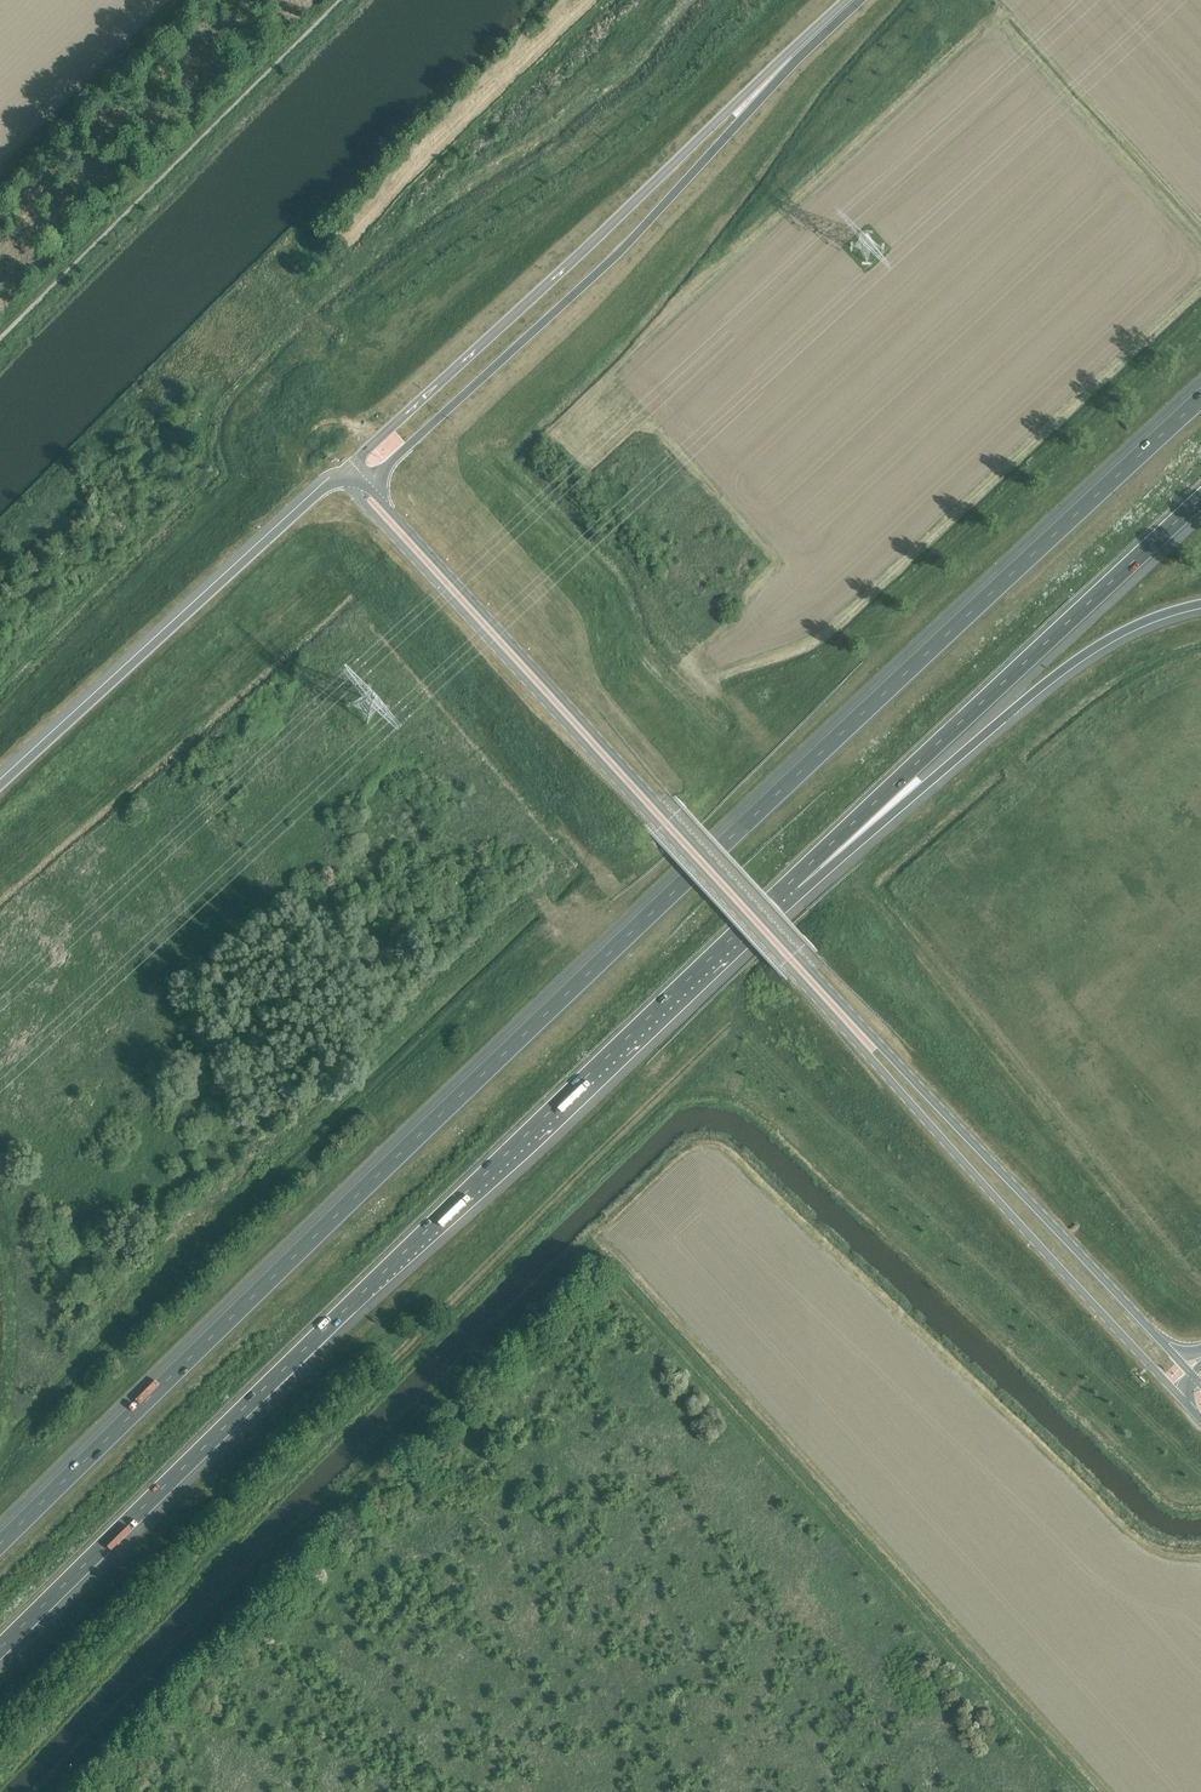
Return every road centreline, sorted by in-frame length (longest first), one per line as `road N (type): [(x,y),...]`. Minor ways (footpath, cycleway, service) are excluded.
road 1 (motorway): [(1200,399),(446,1110),(0,1544)]
road 2 (secondary): [(354,492),(1186,1403)]
road 3 (secondary): [(1173,1354),(369,485)]
road 4 (motorway): [(0,1647),(792,881)]
road 5 (track): [(1080,1791),(672,1346),(590,1246),(444,1403)]
road 6 (tertiary): [(369,485),(621,251),(772,77)]
road 7 (tertiary): [(772,77),(350,465)]
road 8 (motorway): [(792,881),(1200,498)]
road 9 (track): [(58,1791),(299,1537),(444,1403)]
road 10 (motorway): [(792,881),(1068,665),(1156,618),(1200,607)]
road 11 (motorway): [(338,475),(0,784)]

